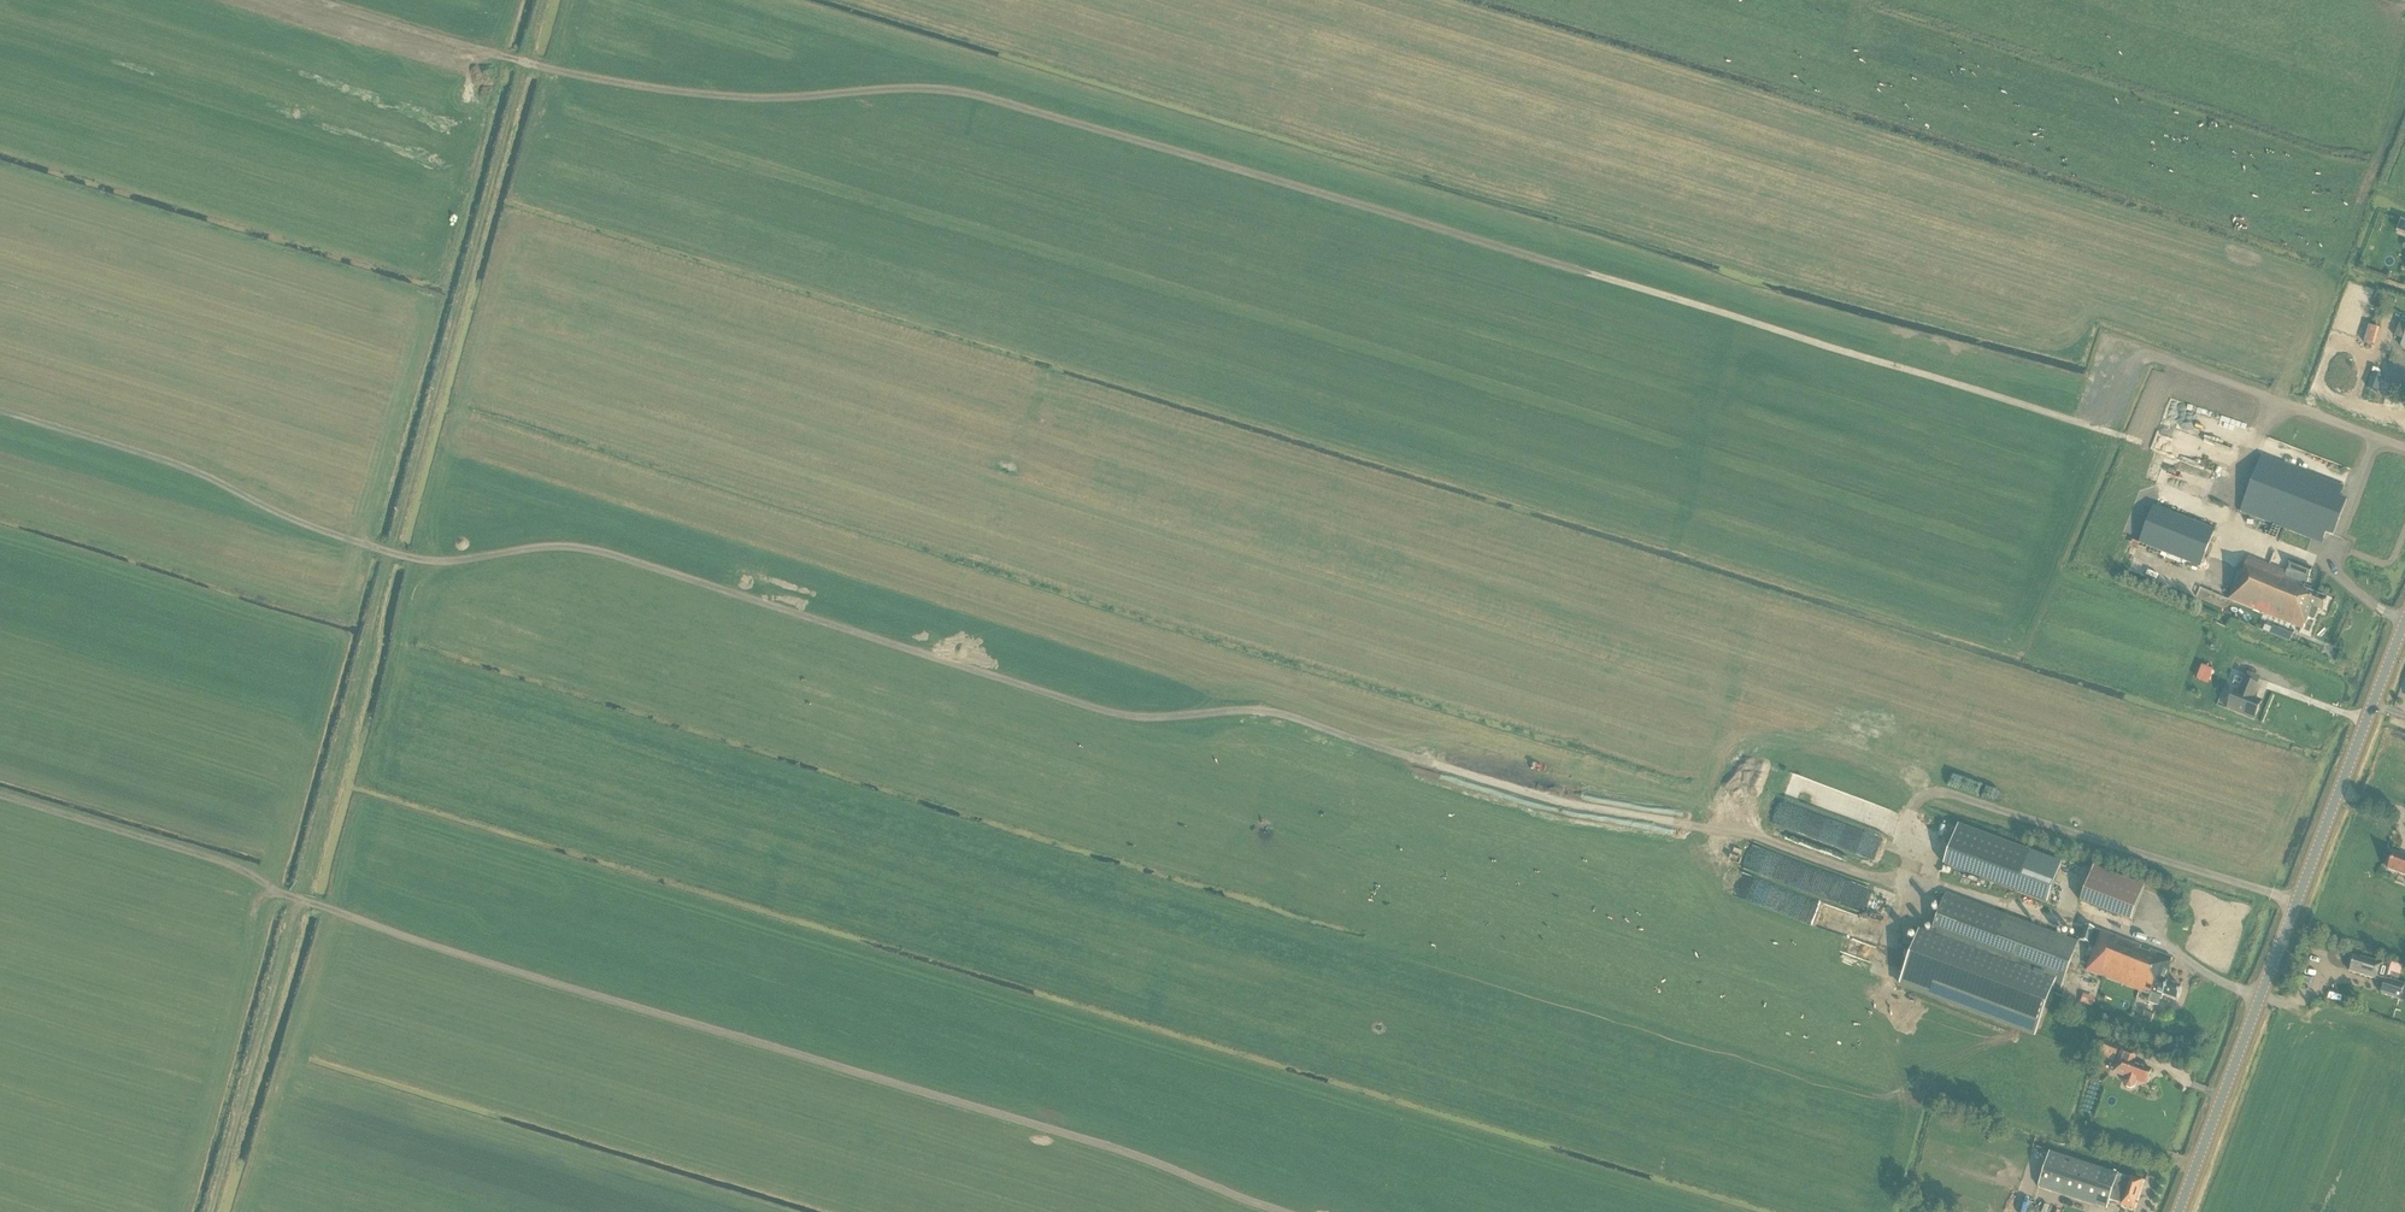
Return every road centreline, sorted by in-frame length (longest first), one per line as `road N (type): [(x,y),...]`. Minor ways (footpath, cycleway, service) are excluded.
road 1 (track): [(2404,446),(2284,408),(2230,458),(2189,443),(2171,453),(982,97),(920,89),(772,100),(705,95),(524,65),(310,0)]
road 2 (track): [(212,1211),(542,0)]
road 3 (tertiary): [(2178,1211),(2404,621)]

